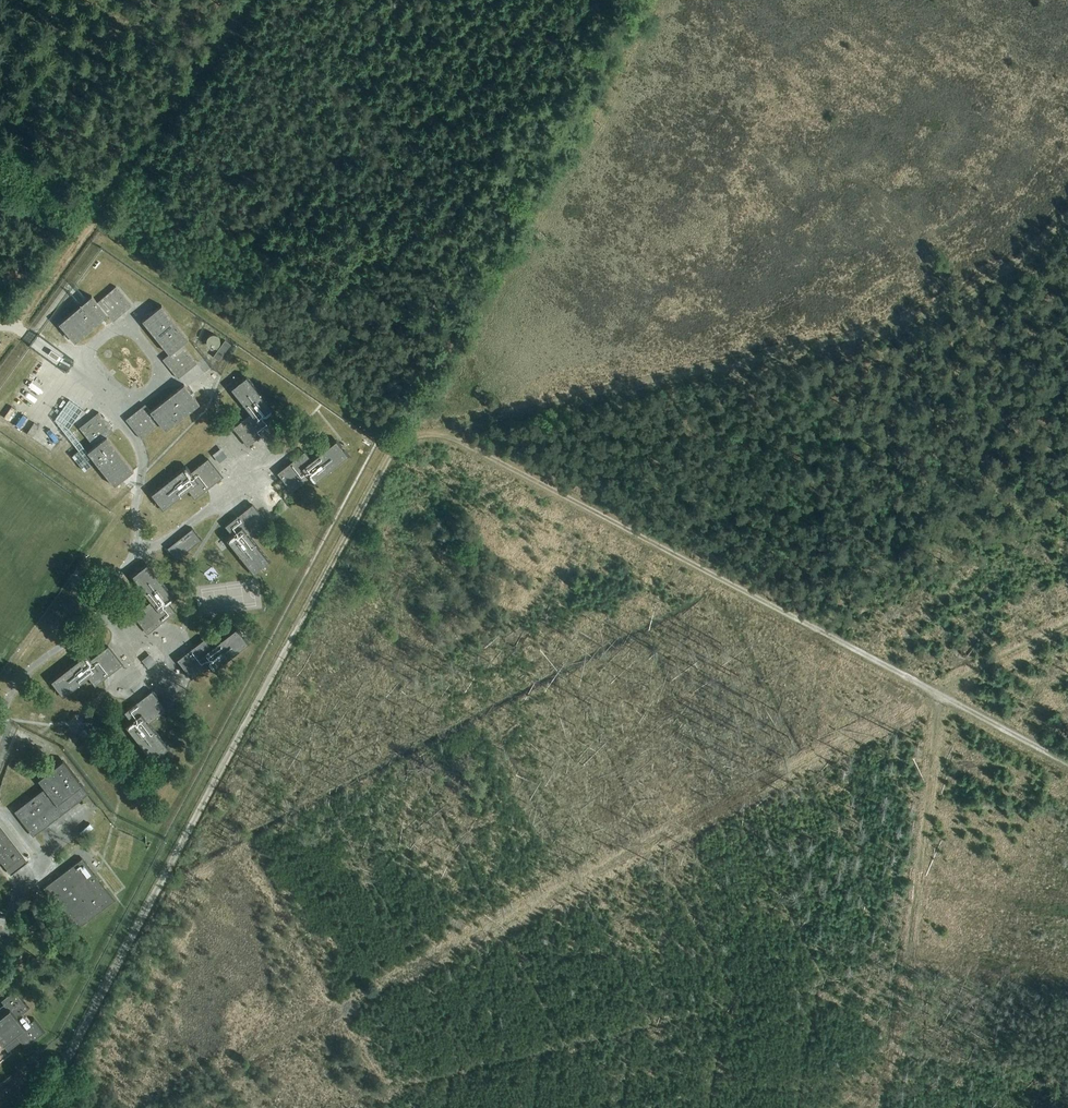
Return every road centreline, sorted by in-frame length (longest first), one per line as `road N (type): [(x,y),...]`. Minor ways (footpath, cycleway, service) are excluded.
road 1 (track): [(1067,216),(997,278),(924,317),(399,444),(41,1107)]
road 2 (track): [(1067,762),(459,442),(428,435)]
road 3 (track): [(937,693),(335,1004)]
road 4 (track): [(937,693),(889,1107)]
road 5 (track): [(1067,623),(937,693)]

